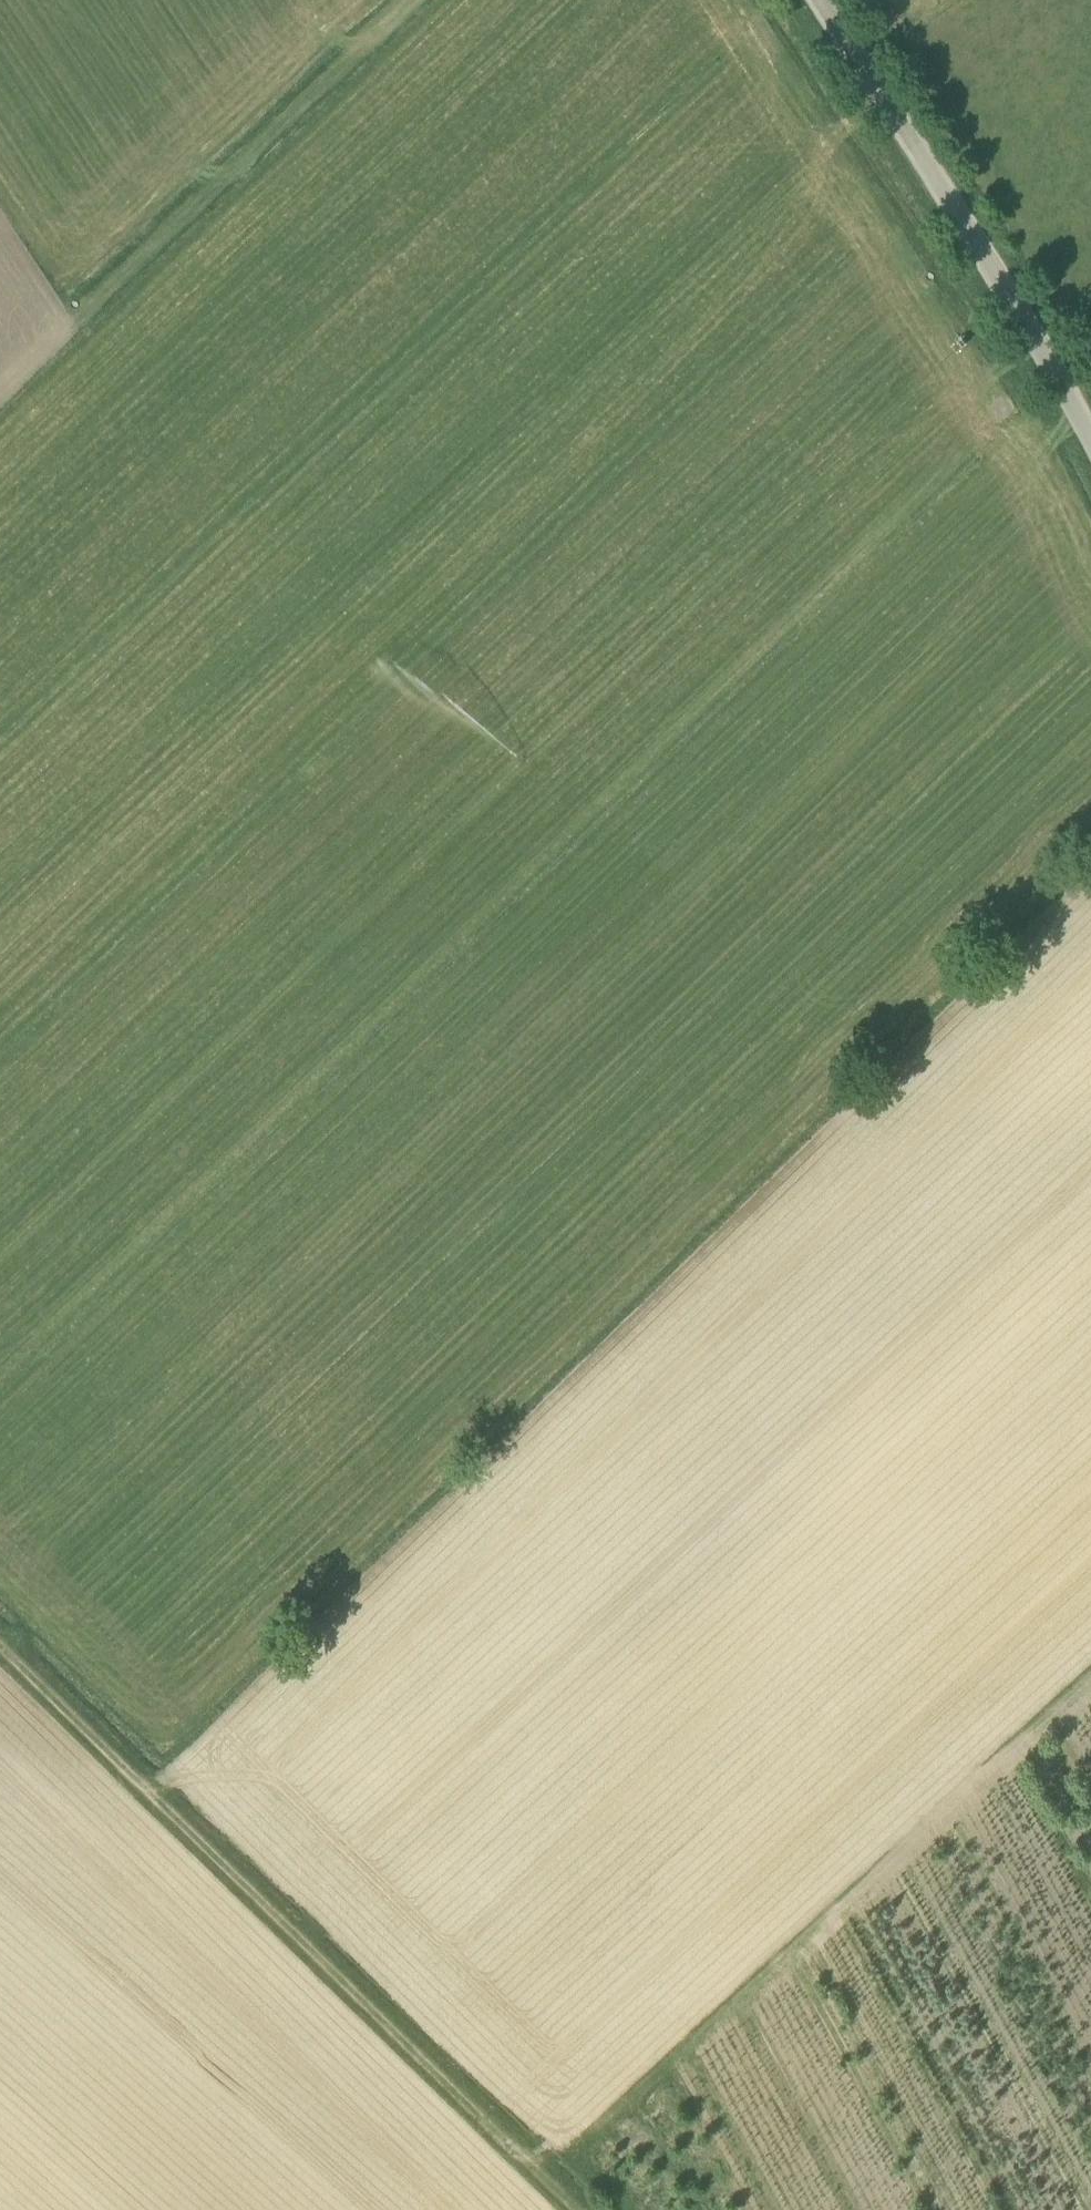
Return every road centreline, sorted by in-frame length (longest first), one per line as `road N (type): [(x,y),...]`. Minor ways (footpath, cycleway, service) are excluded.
road 1 (track): [(0,1647),(577,2209)]
road 2 (track): [(527,2163),(578,2139),(1090,1665)]
road 3 (unclassified): [(1090,436),(952,199),(821,0)]

